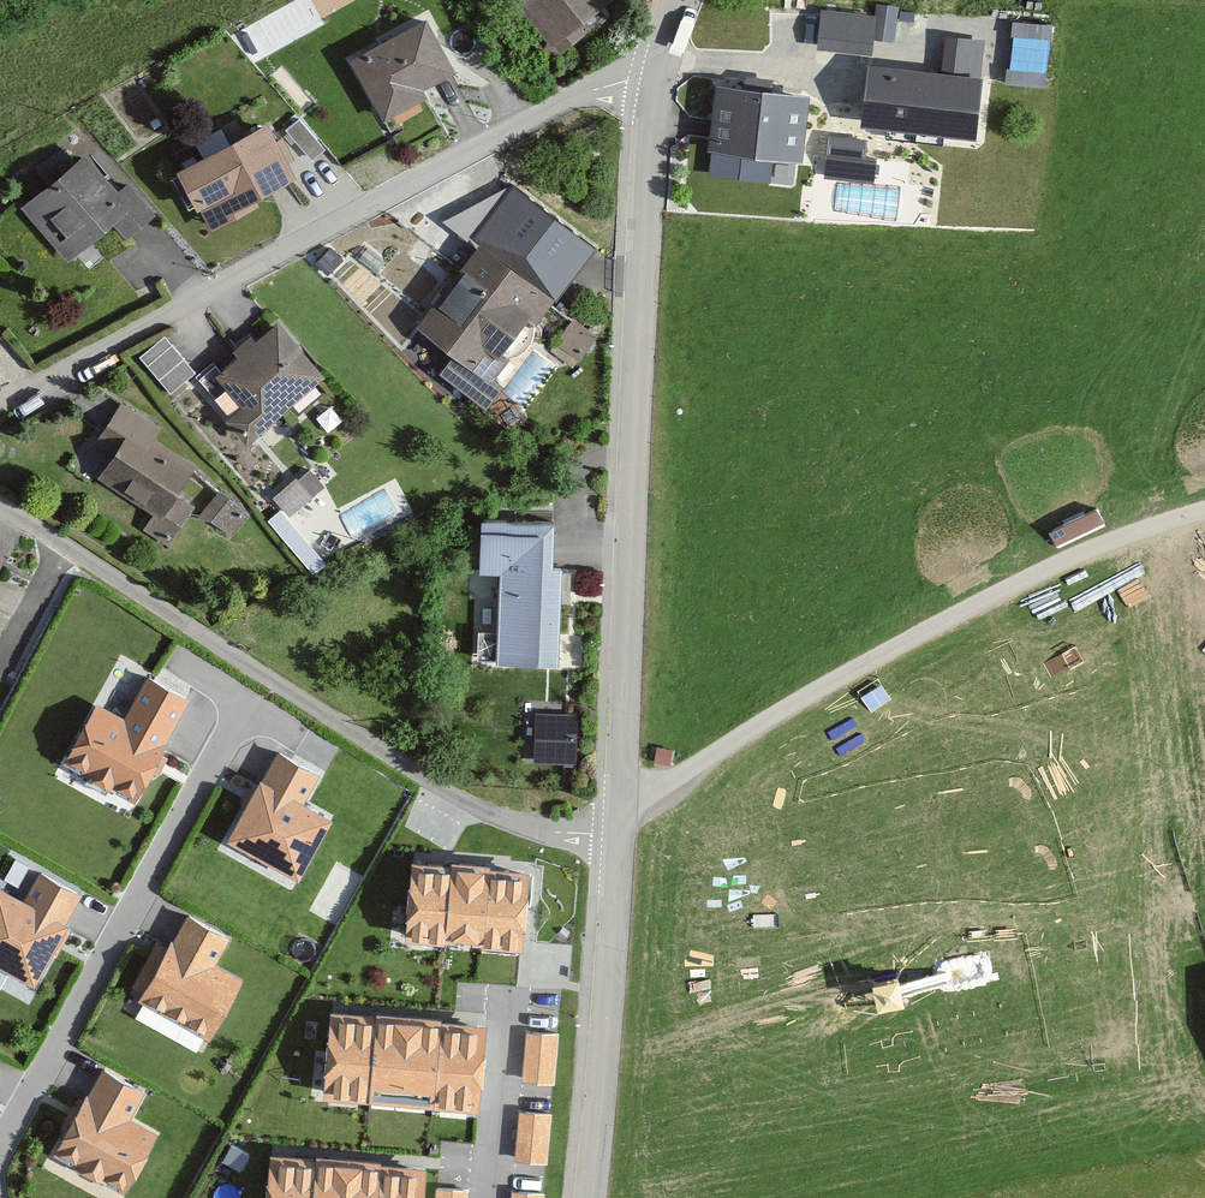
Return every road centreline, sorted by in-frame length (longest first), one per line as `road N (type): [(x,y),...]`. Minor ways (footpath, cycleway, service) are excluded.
road 1 (tertiary): [(619,836),(636,344),(655,81)]
road 2 (residential): [(655,81),(585,89),(0,407)]
road 3 (residential): [(619,836),(576,834),(475,809),(0,509)]
road 4 (residential): [(0,1154),(246,707)]
road 5 (tertiary): [(587,1197),(619,836)]

